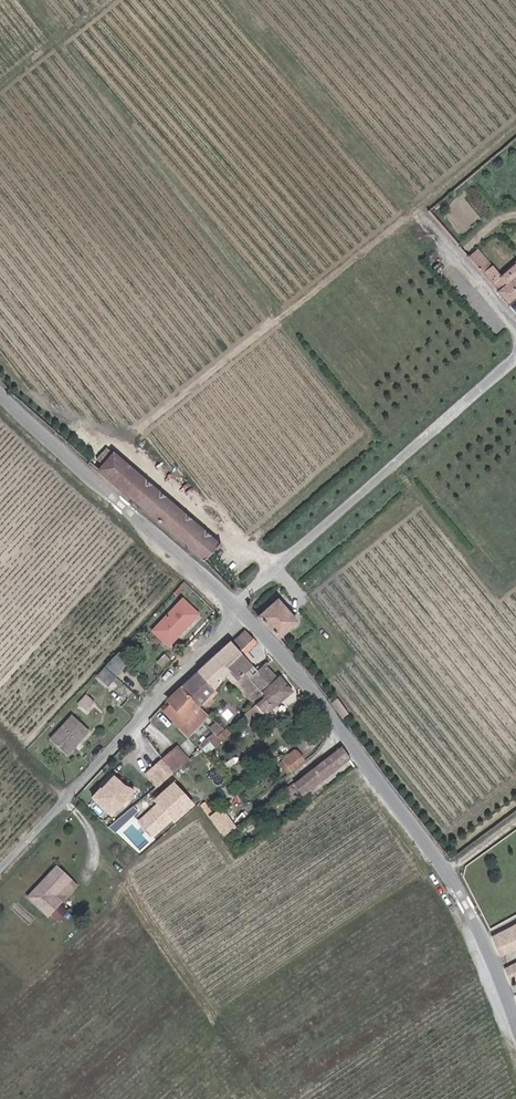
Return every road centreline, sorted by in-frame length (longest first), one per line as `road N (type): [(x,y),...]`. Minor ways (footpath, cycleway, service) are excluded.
road 1 (tertiary): [(515,1026),(449,870),(327,706),(244,612)]
road 2 (unclassified): [(244,612),(0,866)]
road 3 (tertiary): [(244,612),(0,388)]

